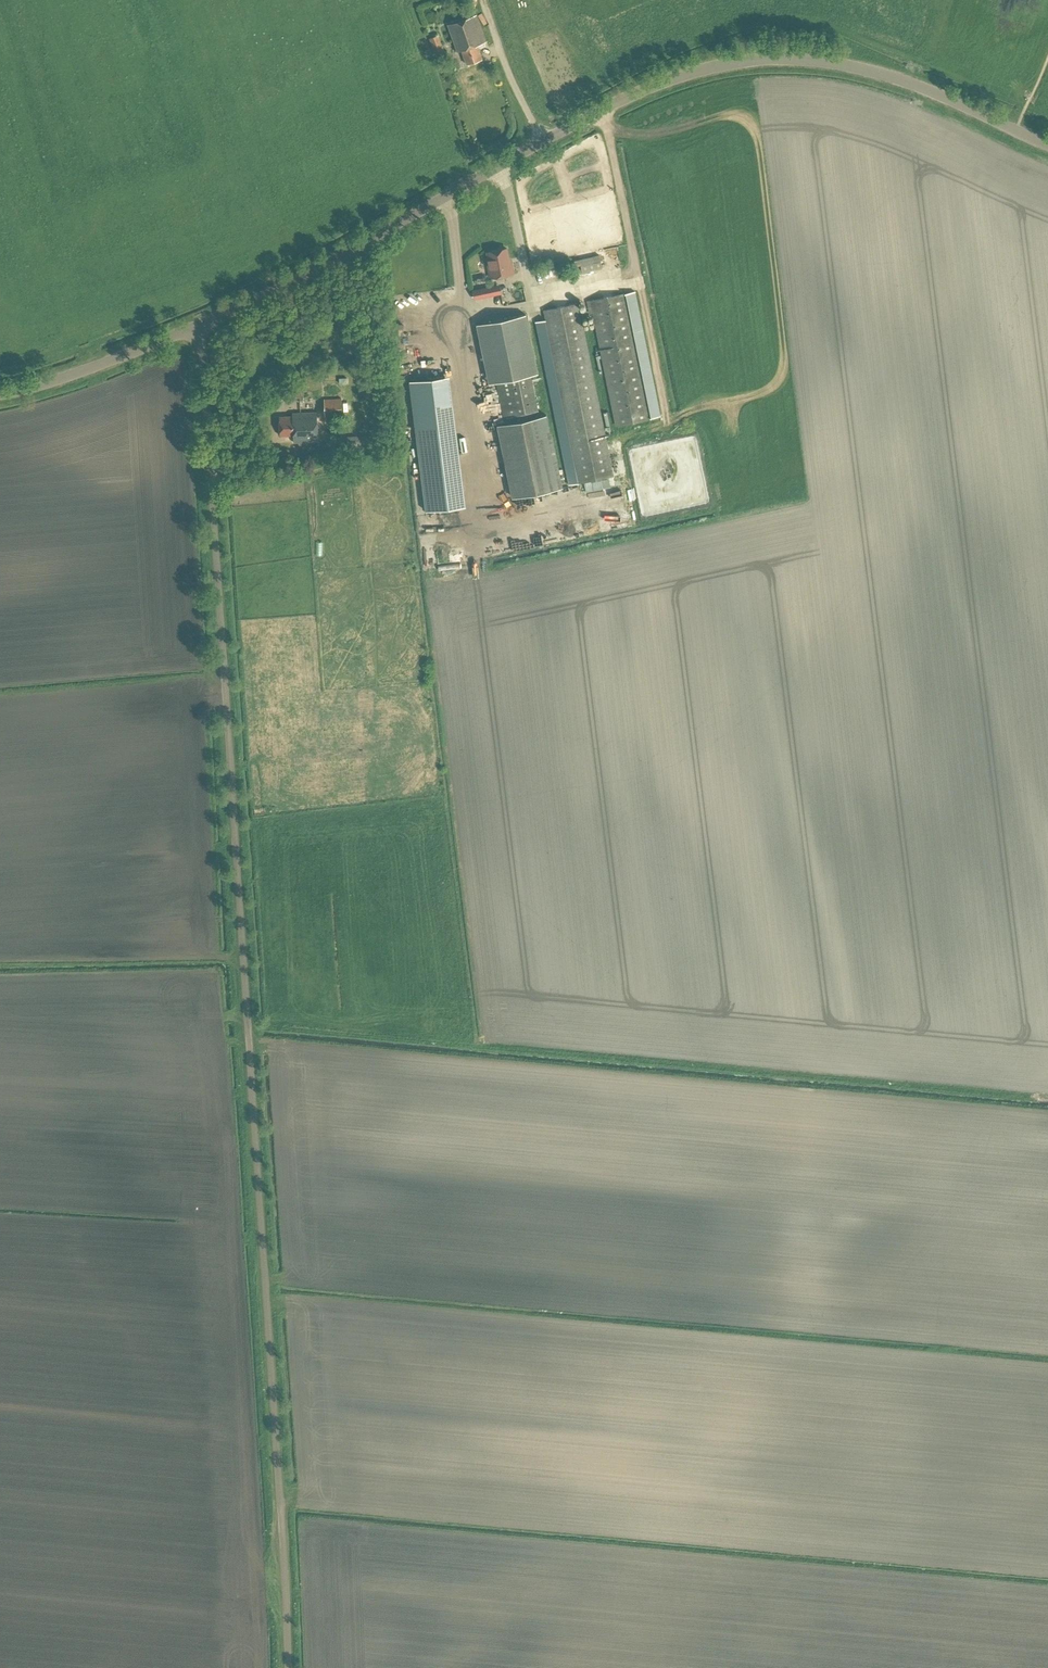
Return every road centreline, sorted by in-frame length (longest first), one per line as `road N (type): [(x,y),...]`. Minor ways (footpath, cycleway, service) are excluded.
road 1 (unclassified): [(287,1667),(200,325)]
road 2 (tertiary): [(200,325),(571,126),(704,69),(775,59),(864,69),(1047,145)]
road 3 (track): [(601,110),(667,421)]
road 4 (tertiary): [(0,394),(200,325)]

